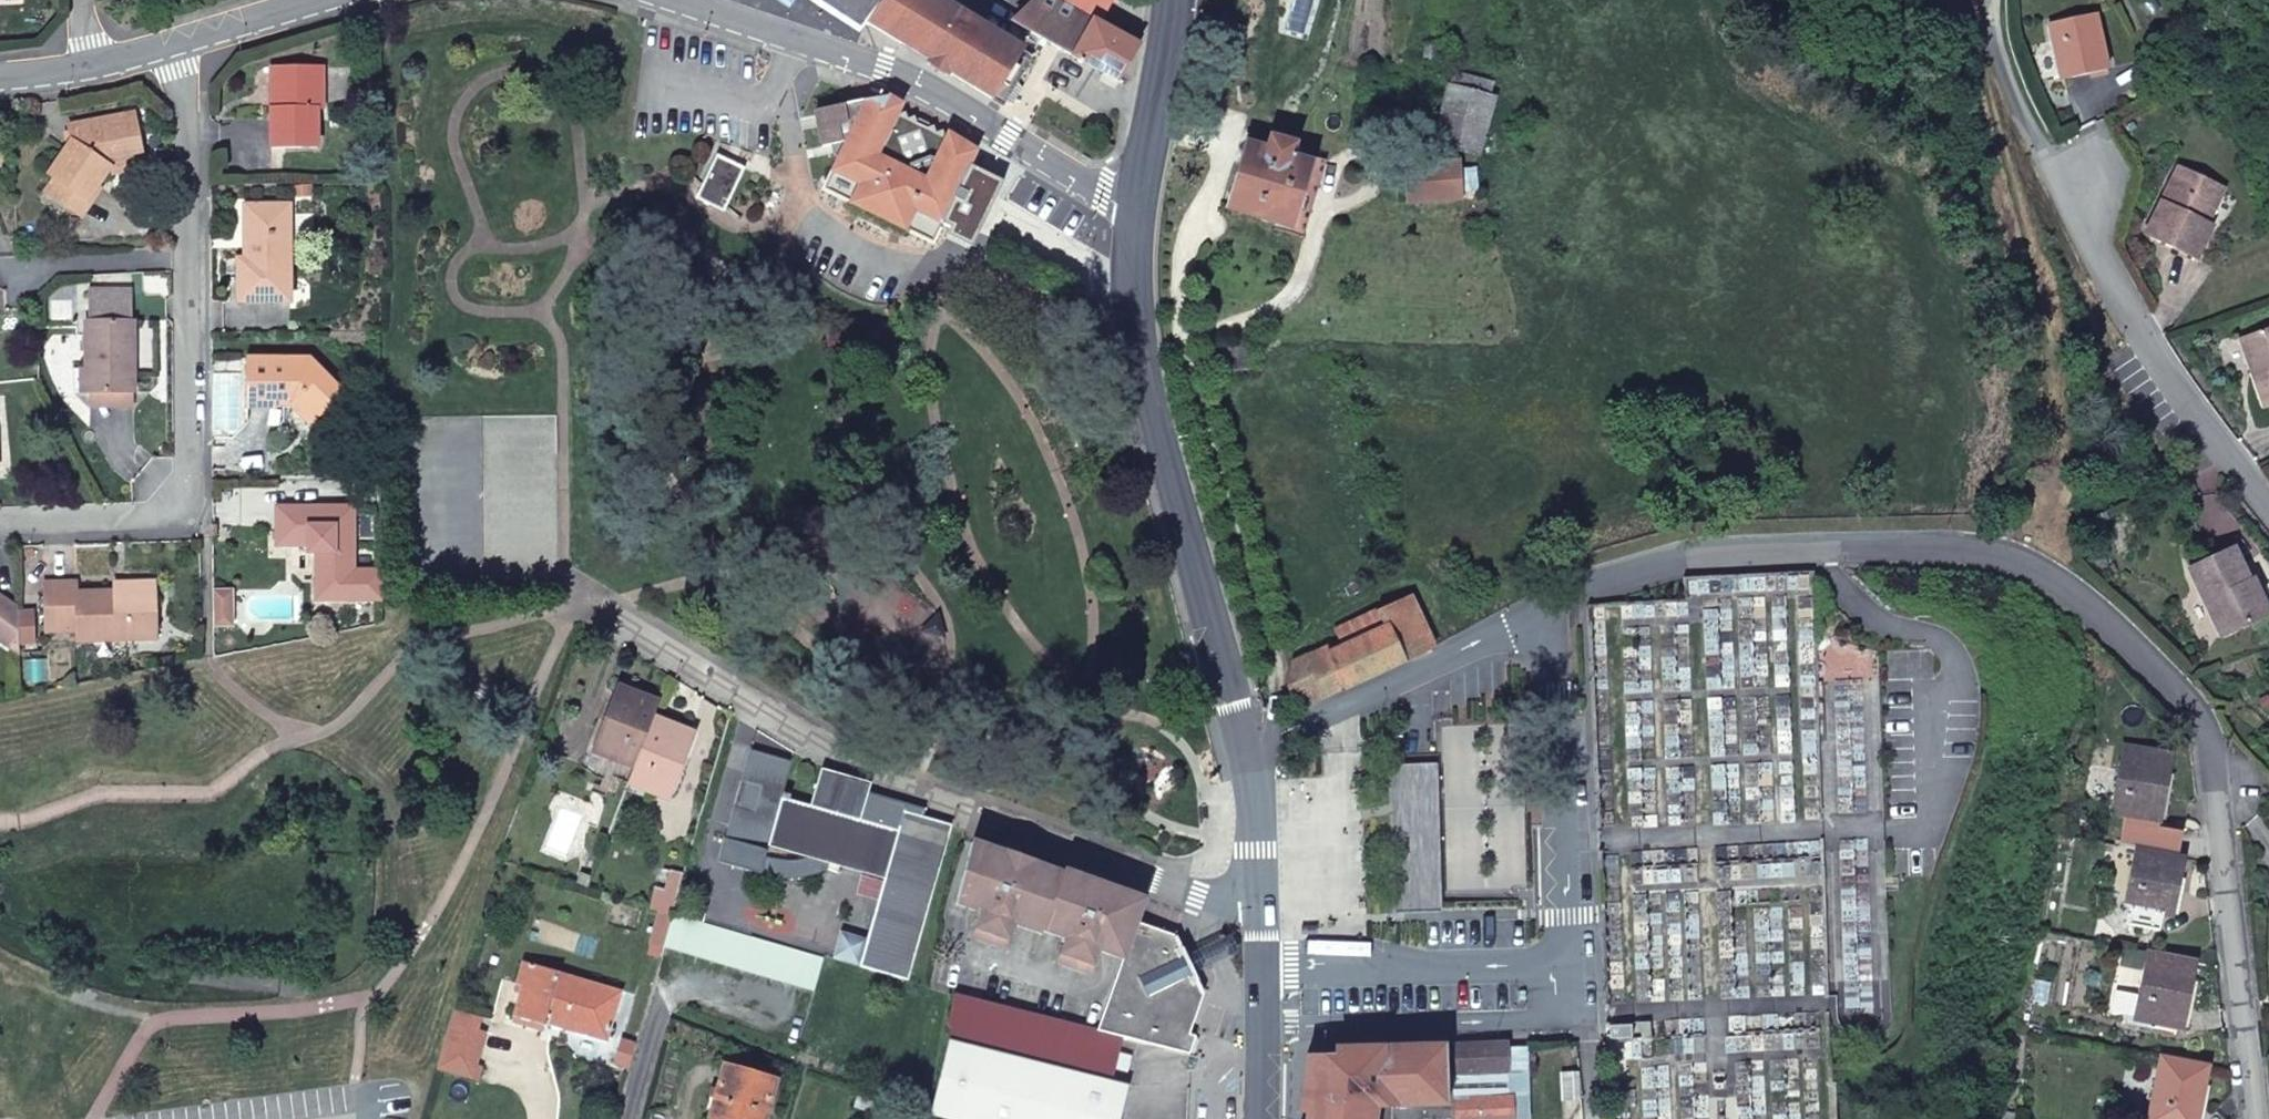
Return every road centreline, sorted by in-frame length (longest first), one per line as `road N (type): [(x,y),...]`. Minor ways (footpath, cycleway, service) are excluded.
road 1 (residential): [(1250,752),(1591,591),(1717,557),(1991,548),(2106,608),(2203,713),(2250,1118)]
road 2 (unclassified): [(598,607),(617,628),(701,664),(882,773),(1196,894),(1260,891)]
road 3 (residential): [(192,37),(190,512),(0,520)]
road 4 (residential): [(2268,507),(2121,293),(2009,86),(1992,0)]
road 5 (secondary): [(1250,752),(1149,398),(1129,278),(1135,210)]
road 6 (residential): [(684,0),(884,66),(1135,210)]
road 7 (secondary): [(1264,1118),(1260,891)]
road 8 (secondary): [(1135,210),(1172,0)]
road 9 (residential): [(192,37),(329,0)]
road 10 (secondary): [(1260,891),(1250,752)]

